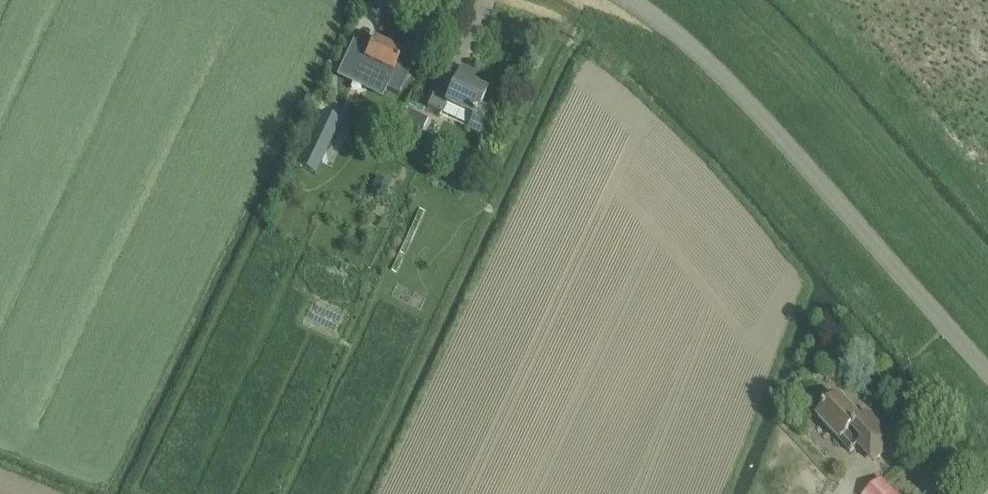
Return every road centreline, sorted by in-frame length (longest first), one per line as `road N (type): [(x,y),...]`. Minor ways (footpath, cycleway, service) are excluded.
road 1 (unclassified): [(987,382),(687,45),(625,0)]

